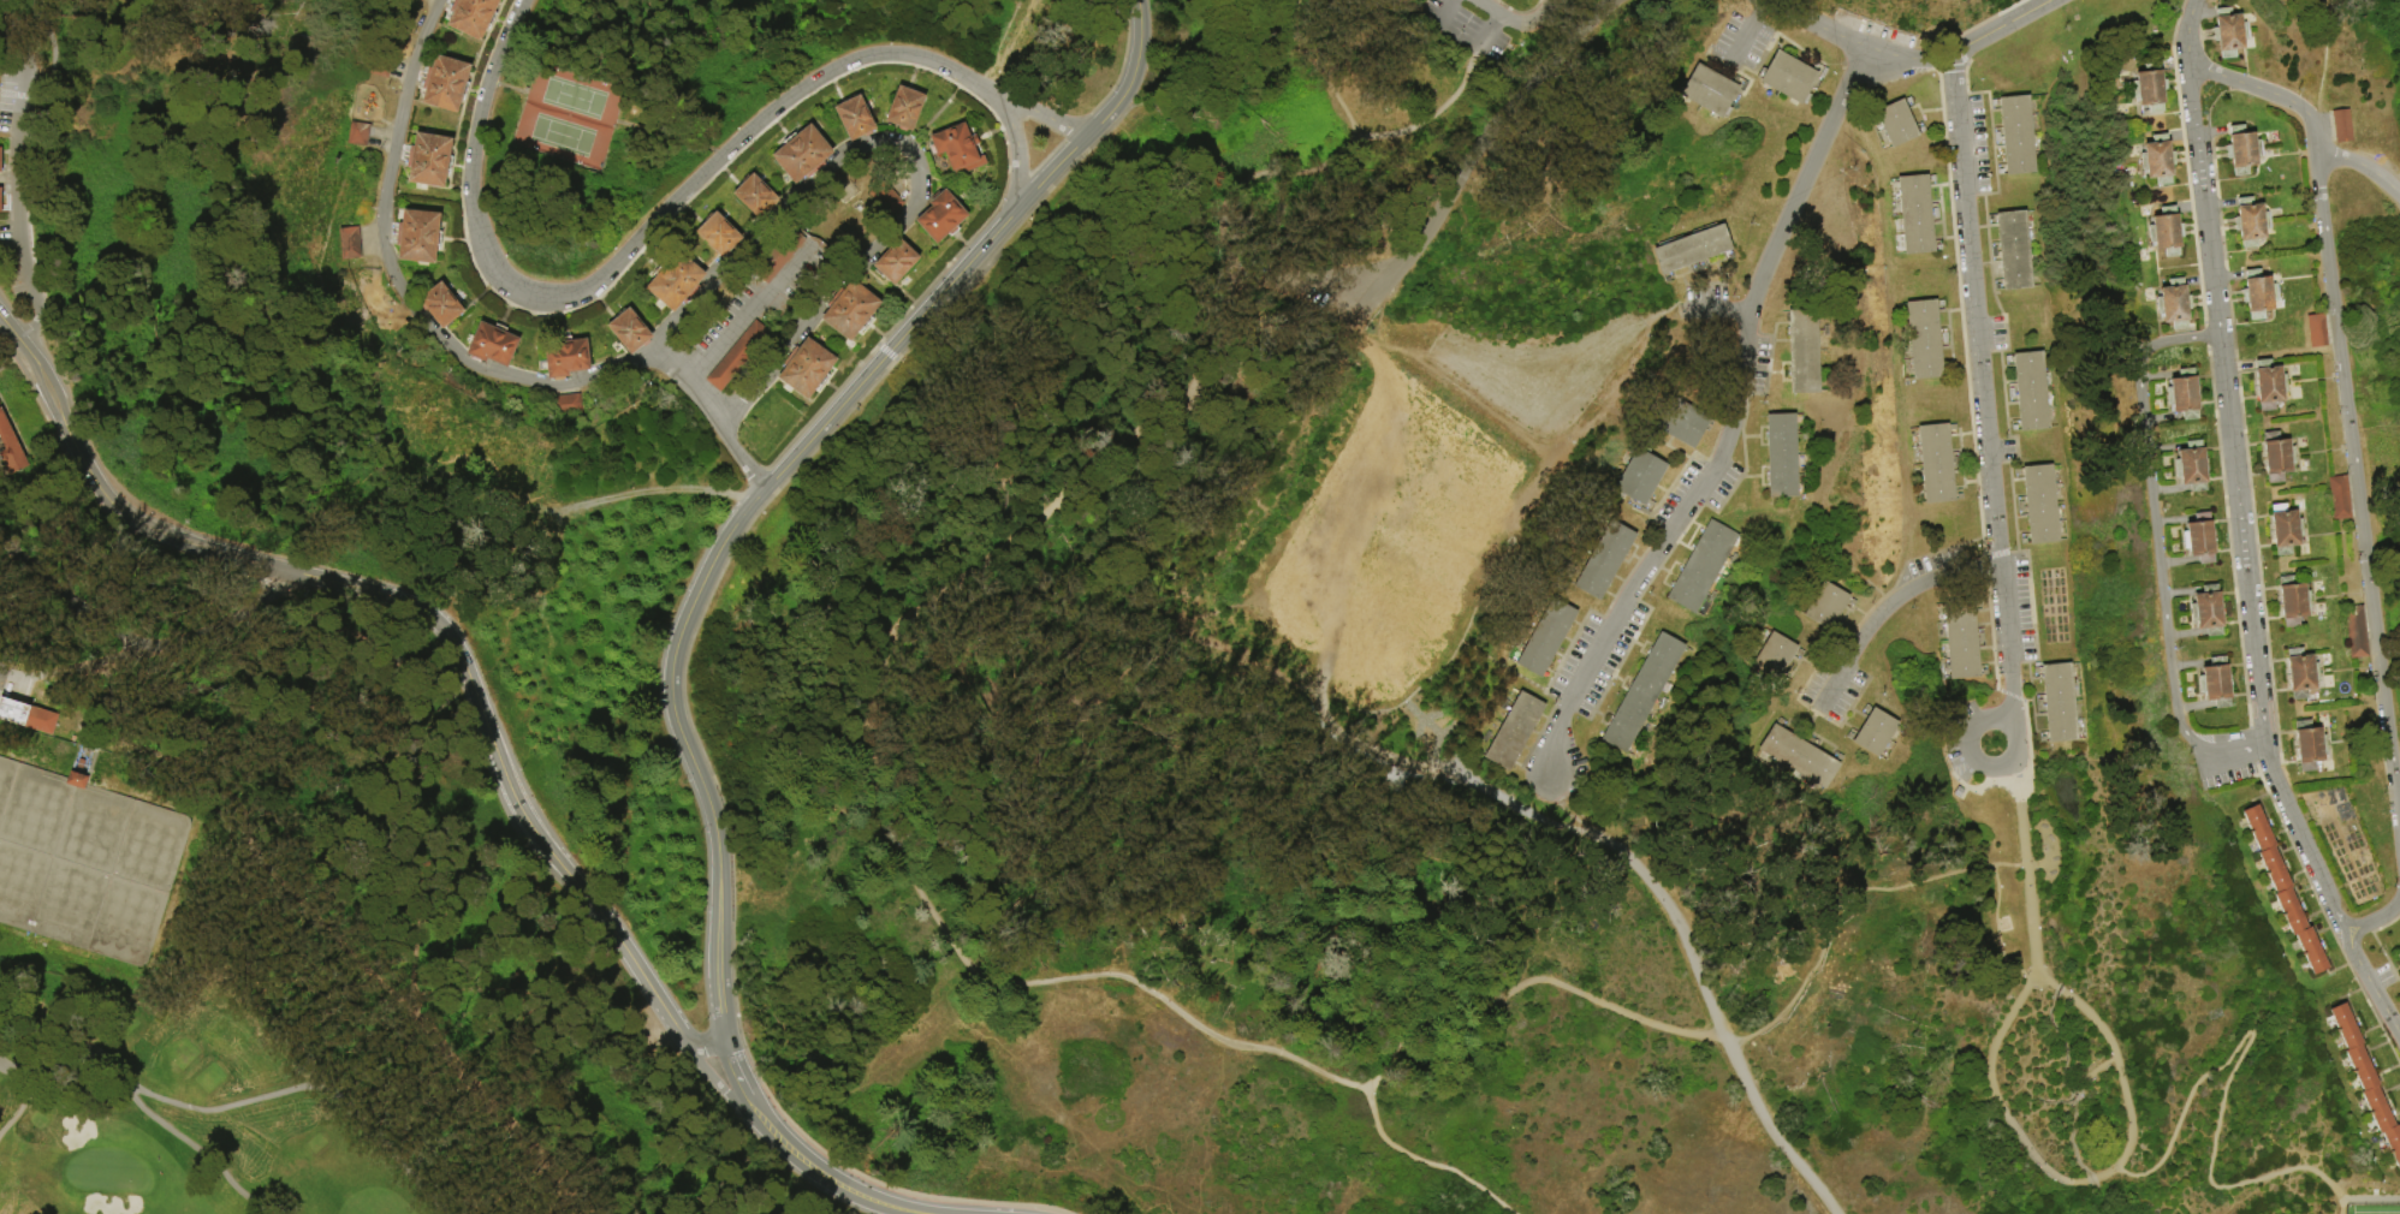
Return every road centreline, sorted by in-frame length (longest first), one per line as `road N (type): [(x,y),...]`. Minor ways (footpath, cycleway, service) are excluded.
road 1 (tertiary): [(726,1045),(713,816),(673,714),(675,648),(753,507),(1118,105)]
road 2 (residential): [(532,0),(491,90),(476,156),(485,266),(523,304),(558,309),(586,302),(782,114),(871,61),(913,60),(940,70),(999,107),(1016,136),(1017,218)]
road 3 (residential): [(2188,67),(2265,748),(2273,780),(2345,932)]
road 4 (residential): [(1867,49),(1770,254),(1748,315),(1719,460),(1635,585),(1555,746)]
road 5 (residential): [(1952,55),(2018,767)]
road 6 (residential): [(655,347),(825,180),(868,149),(910,150),(922,173),(923,206),(833,291),(723,427)]
road 7 (residential): [(2399,830),(2318,186),(2321,149)]
road 8 (tertiary): [(285,575),(393,602),(439,629),(529,827),(673,1023)]
road 9 (residential): [(448,0),(429,38),(392,171),(386,251),(398,284),(435,338),(487,373),(564,386),(655,347)]
road 10 (tertiary): [(20,341),(112,502),(164,536),(285,575)]
road 11 (track): [(673,1023),(566,1002),(415,1006)]
road 12 (residential): [(2188,67),(2301,108),(2321,149),(2399,193)]
road 13 (residential): [(1521,101),(1385,305)]
road 14 (residential): [(1997,570),(1958,572),(1914,588),(1879,617),(1844,670)]
road 15 (residential): [(139,649),(0,535)]
road 16 (residential): [(285,575),(269,600),(225,624),(139,649)]
road 17 (residential): [(1521,101),(1620,0)]
road 18 (tertiary): [(689,1045),(755,1125),(784,1141)]
road 19 (tertiary): [(825,1173),(877,1200),(944,1213)]

